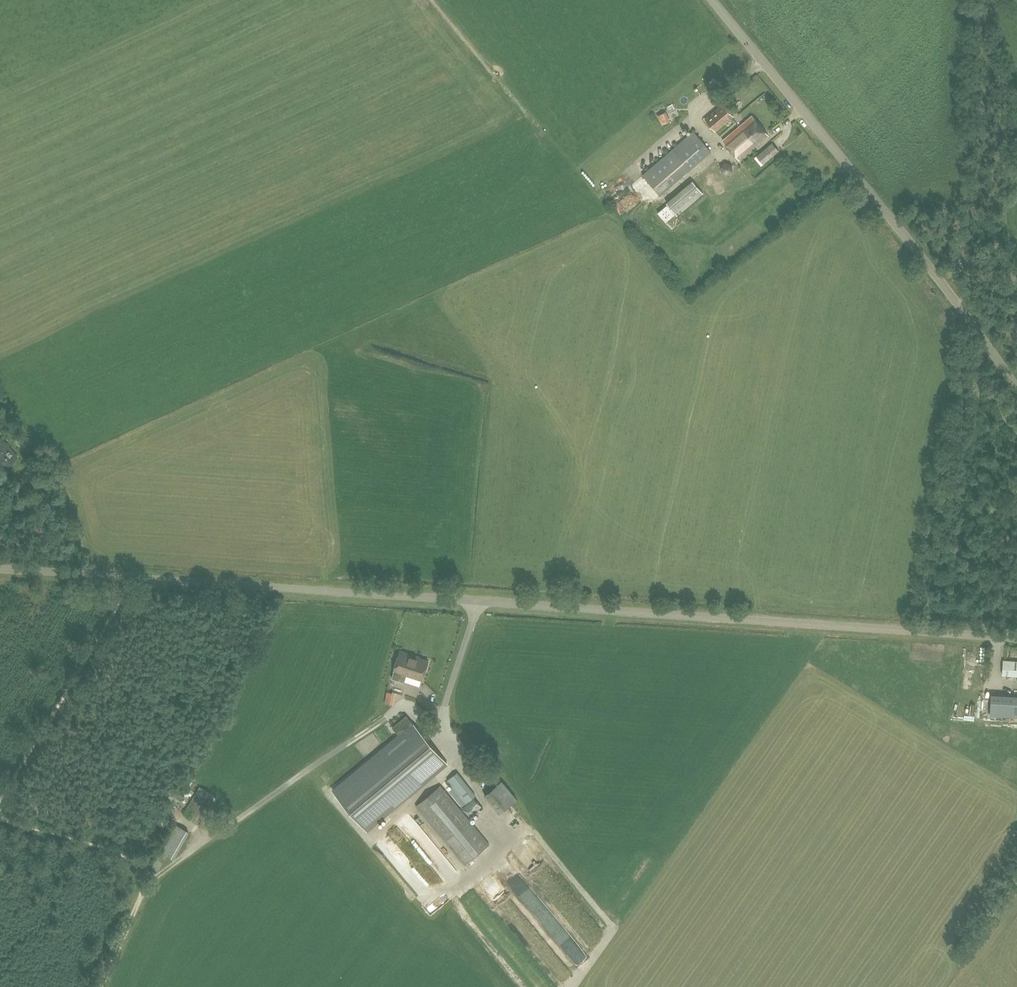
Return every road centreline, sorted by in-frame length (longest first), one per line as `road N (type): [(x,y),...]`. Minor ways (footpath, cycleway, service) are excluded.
road 1 (unclassified): [(1016,635),(132,577)]
road 2 (unclassified): [(1016,384),(955,295),(709,0)]
road 3 (unclassified): [(0,567),(132,577)]

